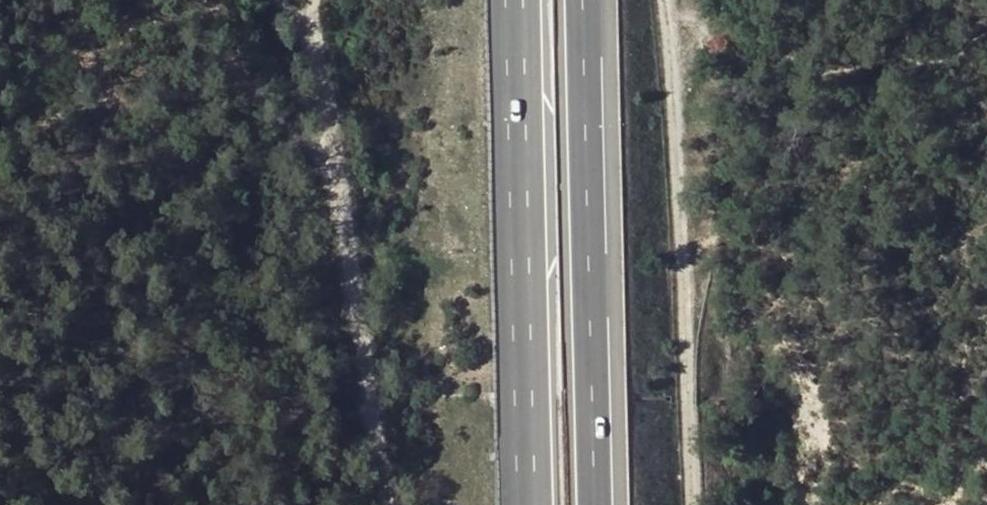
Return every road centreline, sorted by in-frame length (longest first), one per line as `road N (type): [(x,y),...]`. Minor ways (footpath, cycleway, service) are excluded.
road 1 (track): [(315,0),(385,504)]
road 2 (track): [(692,504),(668,0)]
road 3 (motorway): [(606,504),(593,0)]
road 4 (motorway): [(518,0),(528,504)]

